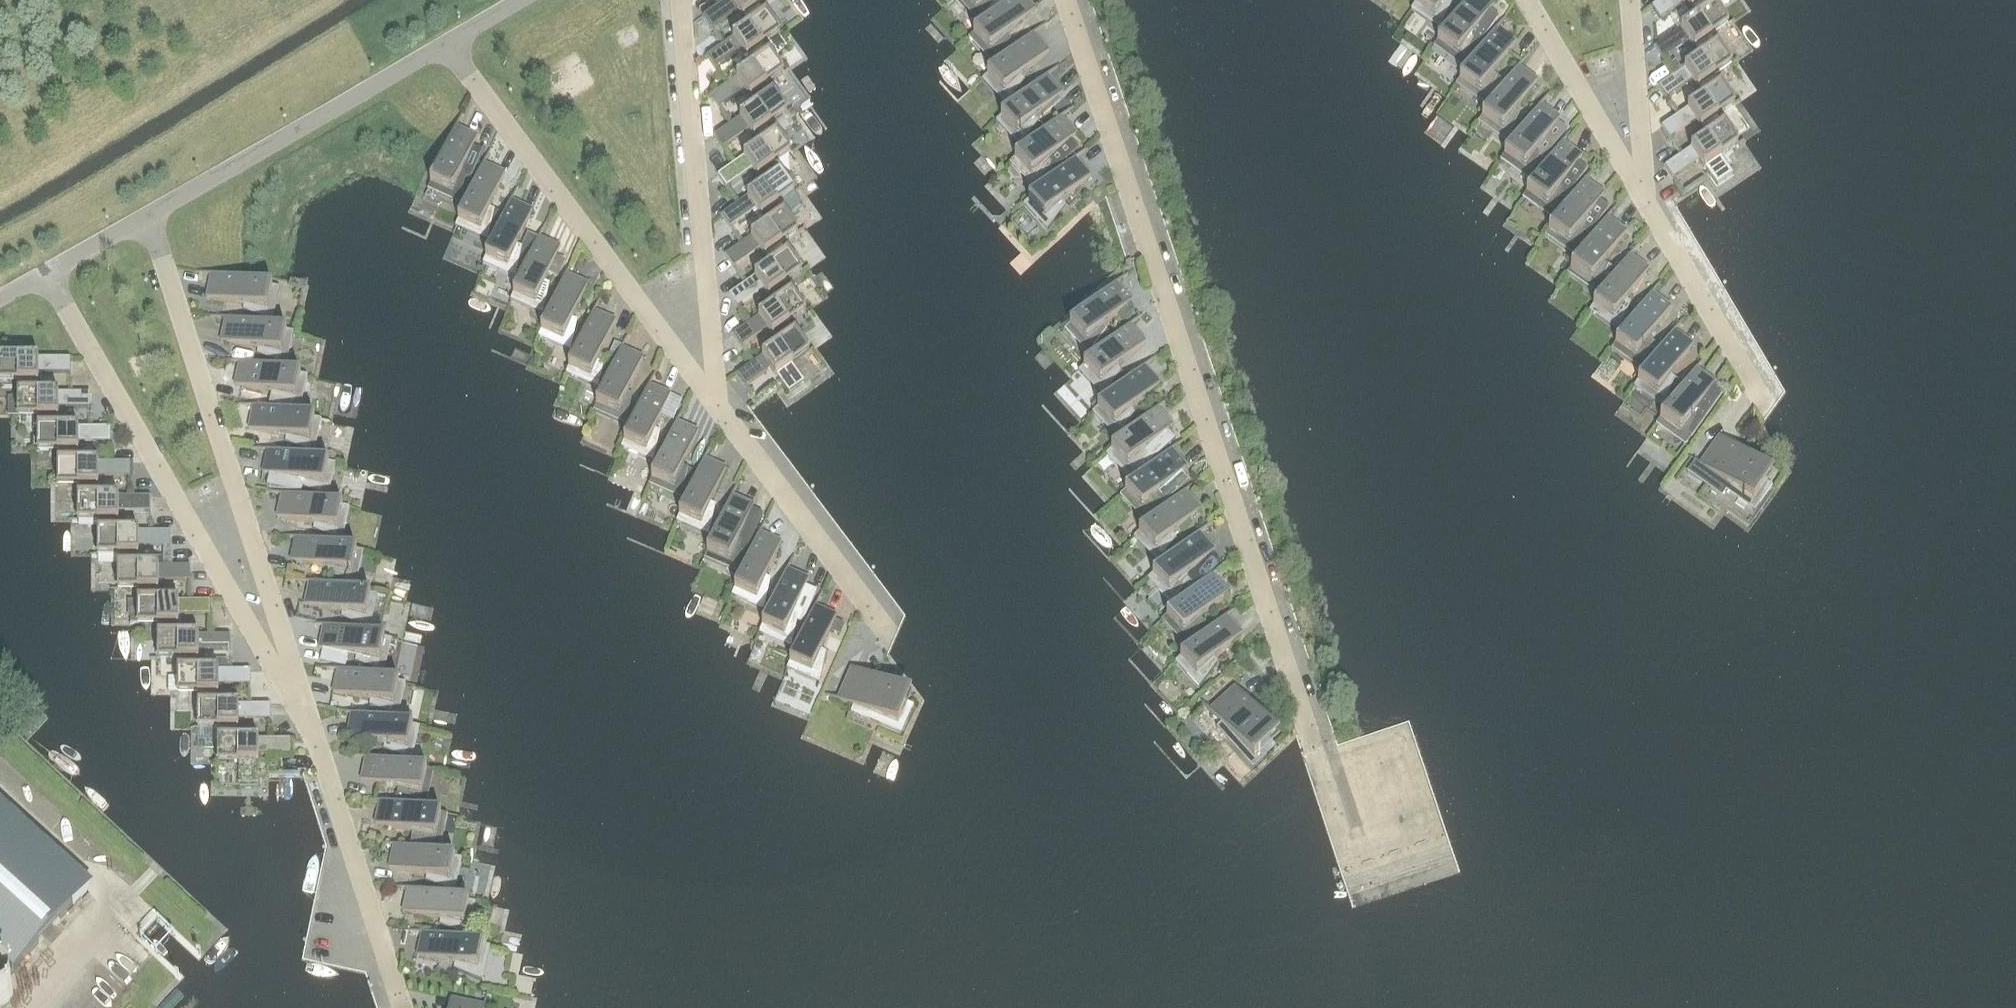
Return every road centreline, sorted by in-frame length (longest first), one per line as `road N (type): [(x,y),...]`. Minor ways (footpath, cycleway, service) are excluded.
road 1 (residential): [(1310,741),(1065,0)]
road 2 (residential): [(148,213),(318,746)]
road 3 (residential): [(45,271),(318,746)]
road 4 (residential): [(718,407),(445,43)]
road 5 (residential): [(718,407),(680,0)]
road 6 (unclassified): [(148,213),(445,43)]
road 7 (residential): [(885,630),(718,407)]
road 8 (residential): [(318,746),(401,1003)]
road 9 (residential): [(1526,0),(1646,204)]
road 10 (residential): [(1646,204),(1764,403)]
road 11 (residential): [(1630,0),(1646,204)]

